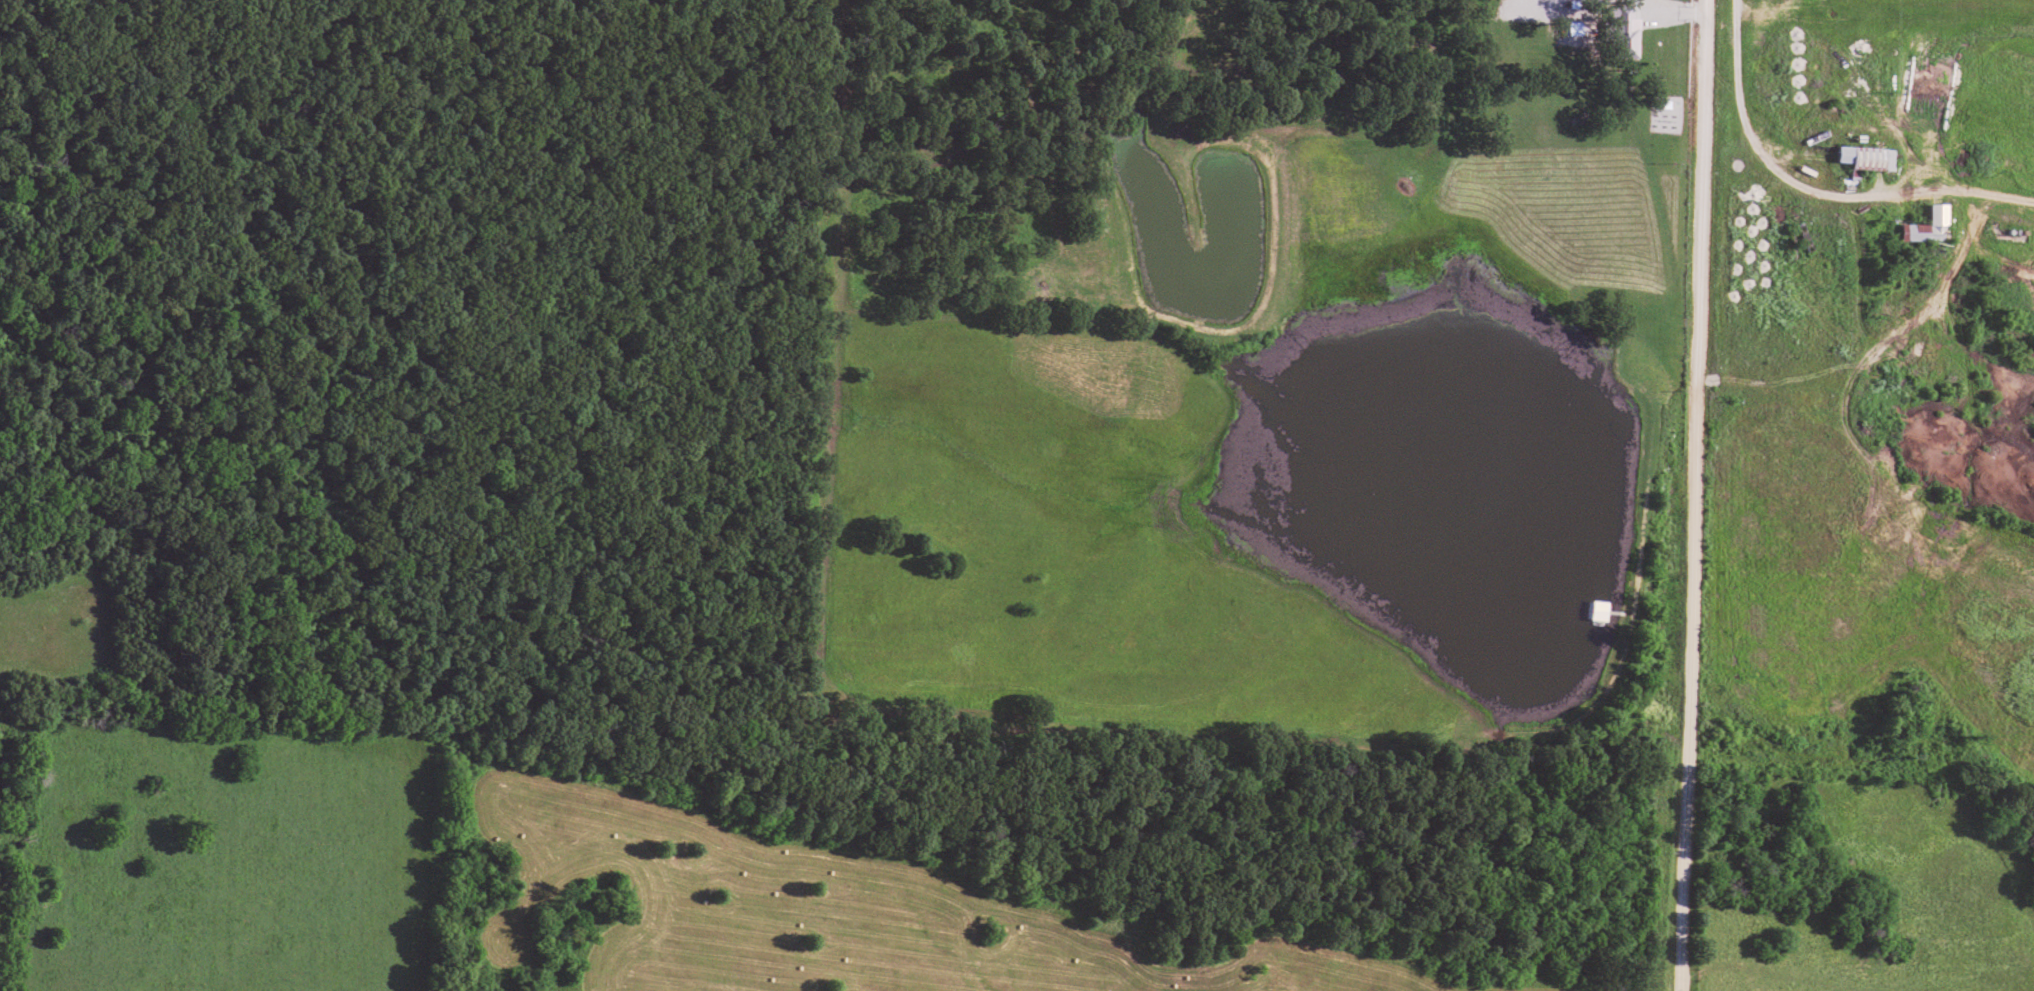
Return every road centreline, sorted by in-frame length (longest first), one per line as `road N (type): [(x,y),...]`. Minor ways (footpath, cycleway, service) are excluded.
road 1 (residential): [(1682,990),(1705,0)]

